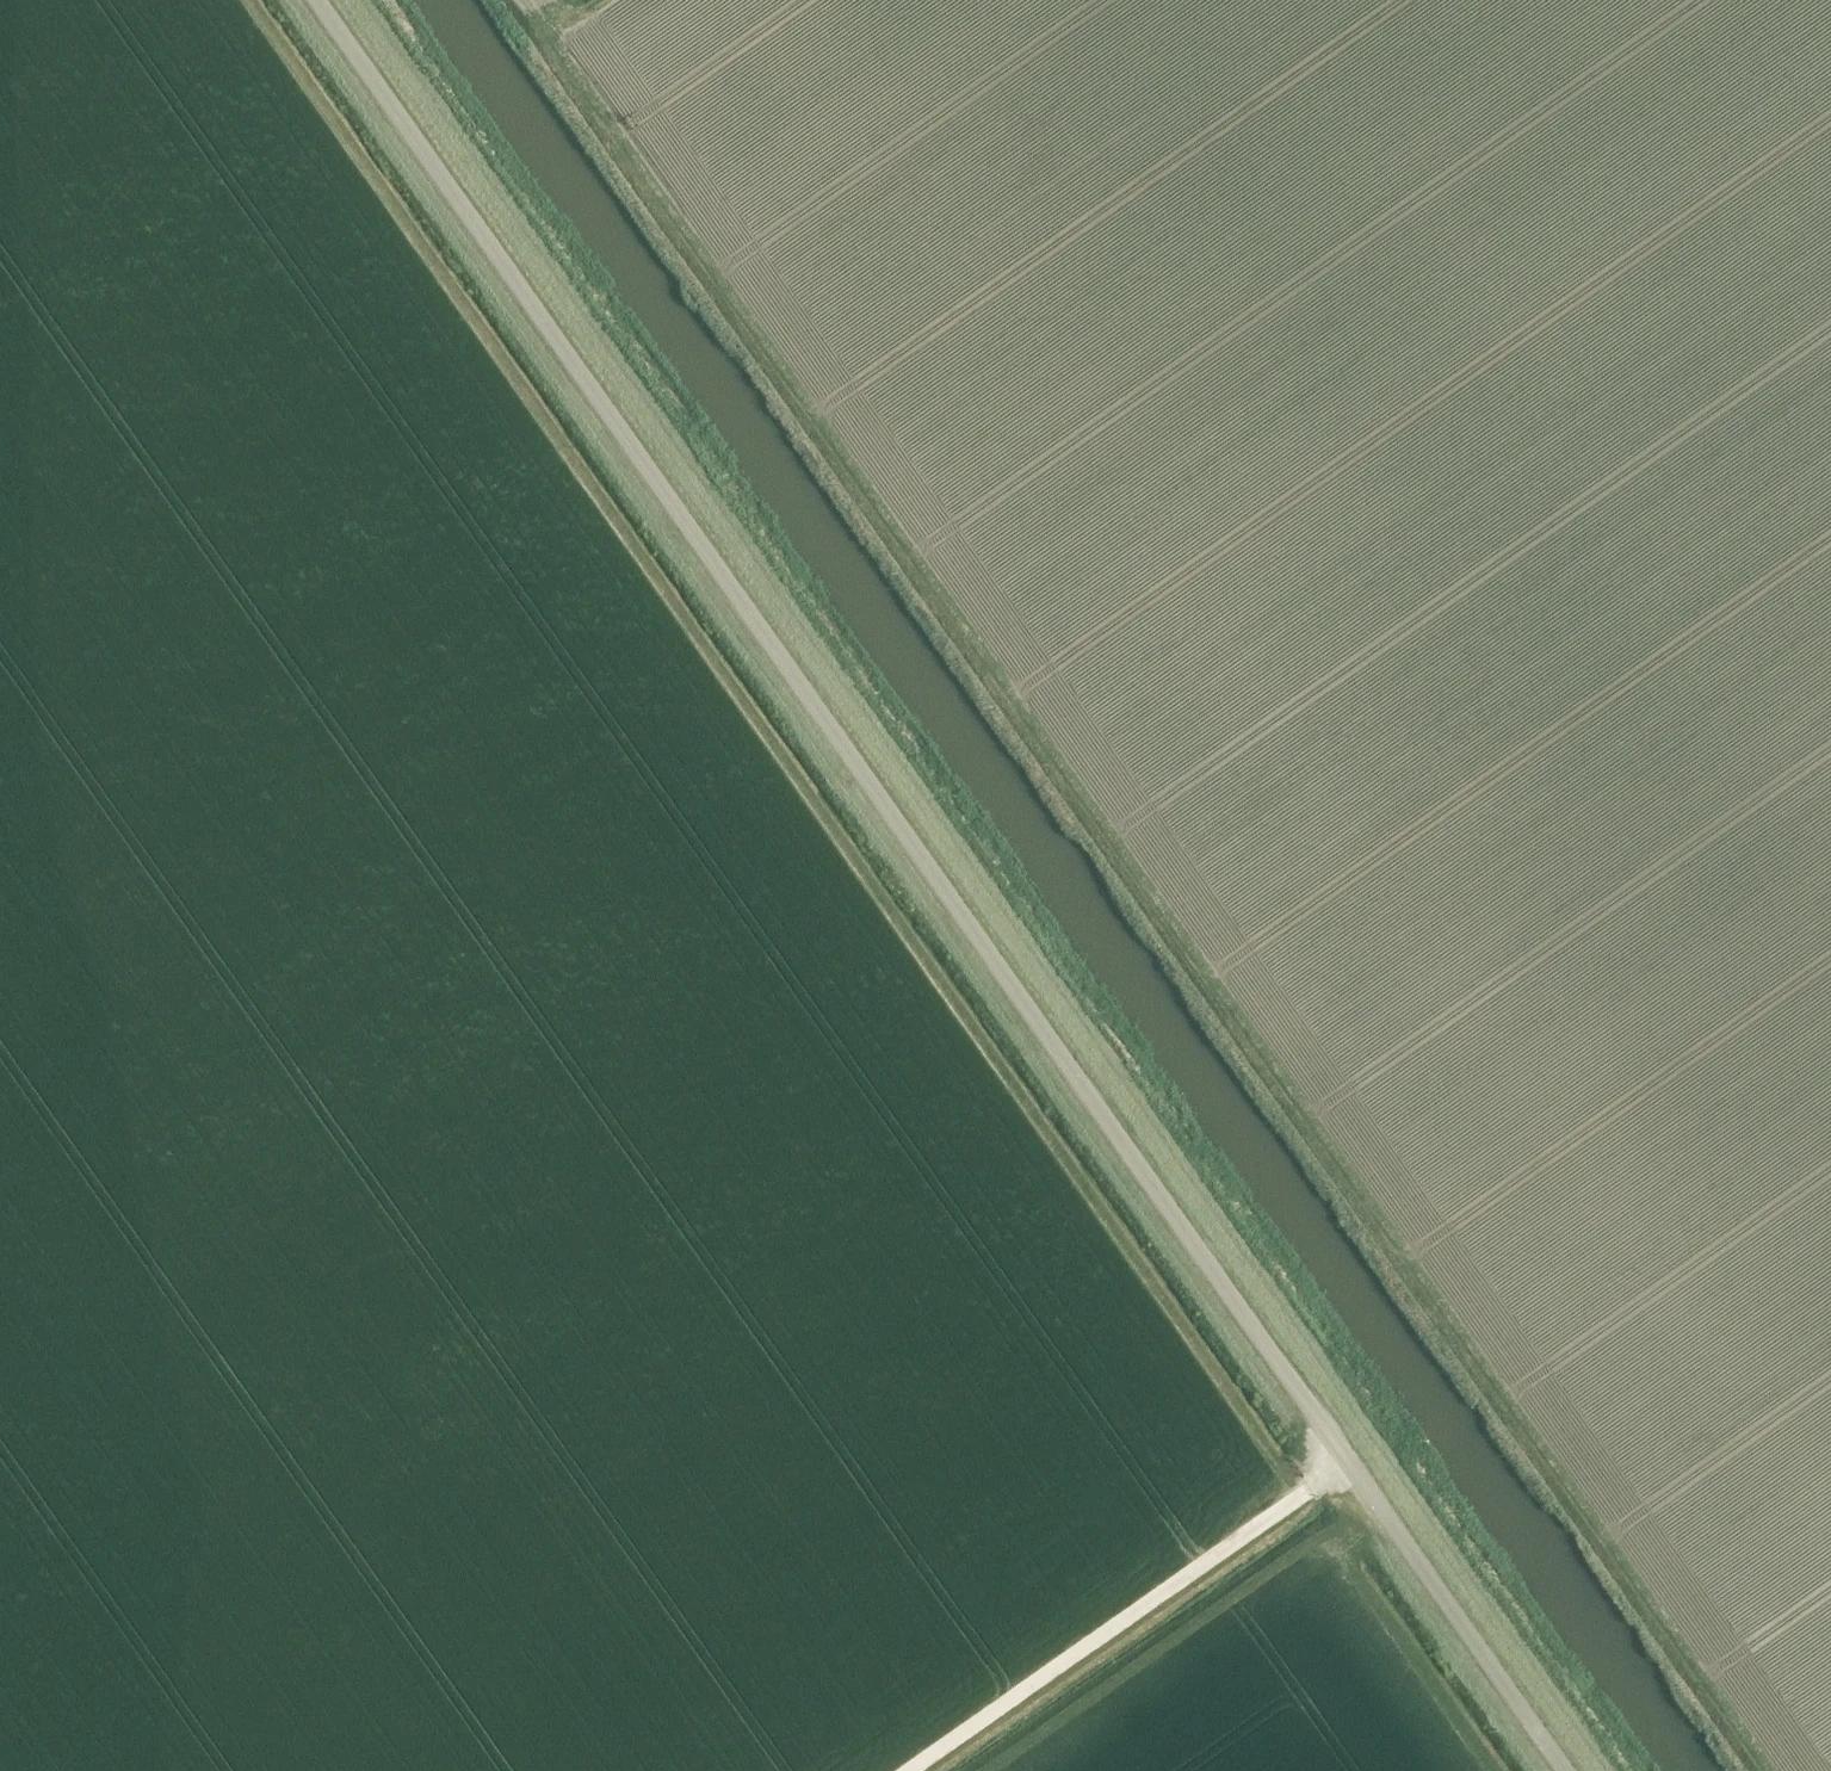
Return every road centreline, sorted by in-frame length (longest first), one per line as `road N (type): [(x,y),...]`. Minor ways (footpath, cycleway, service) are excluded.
road 1 (unclassified): [(1568,1770),(319,0)]
road 2 (track): [(906,1770),(1350,1462)]

